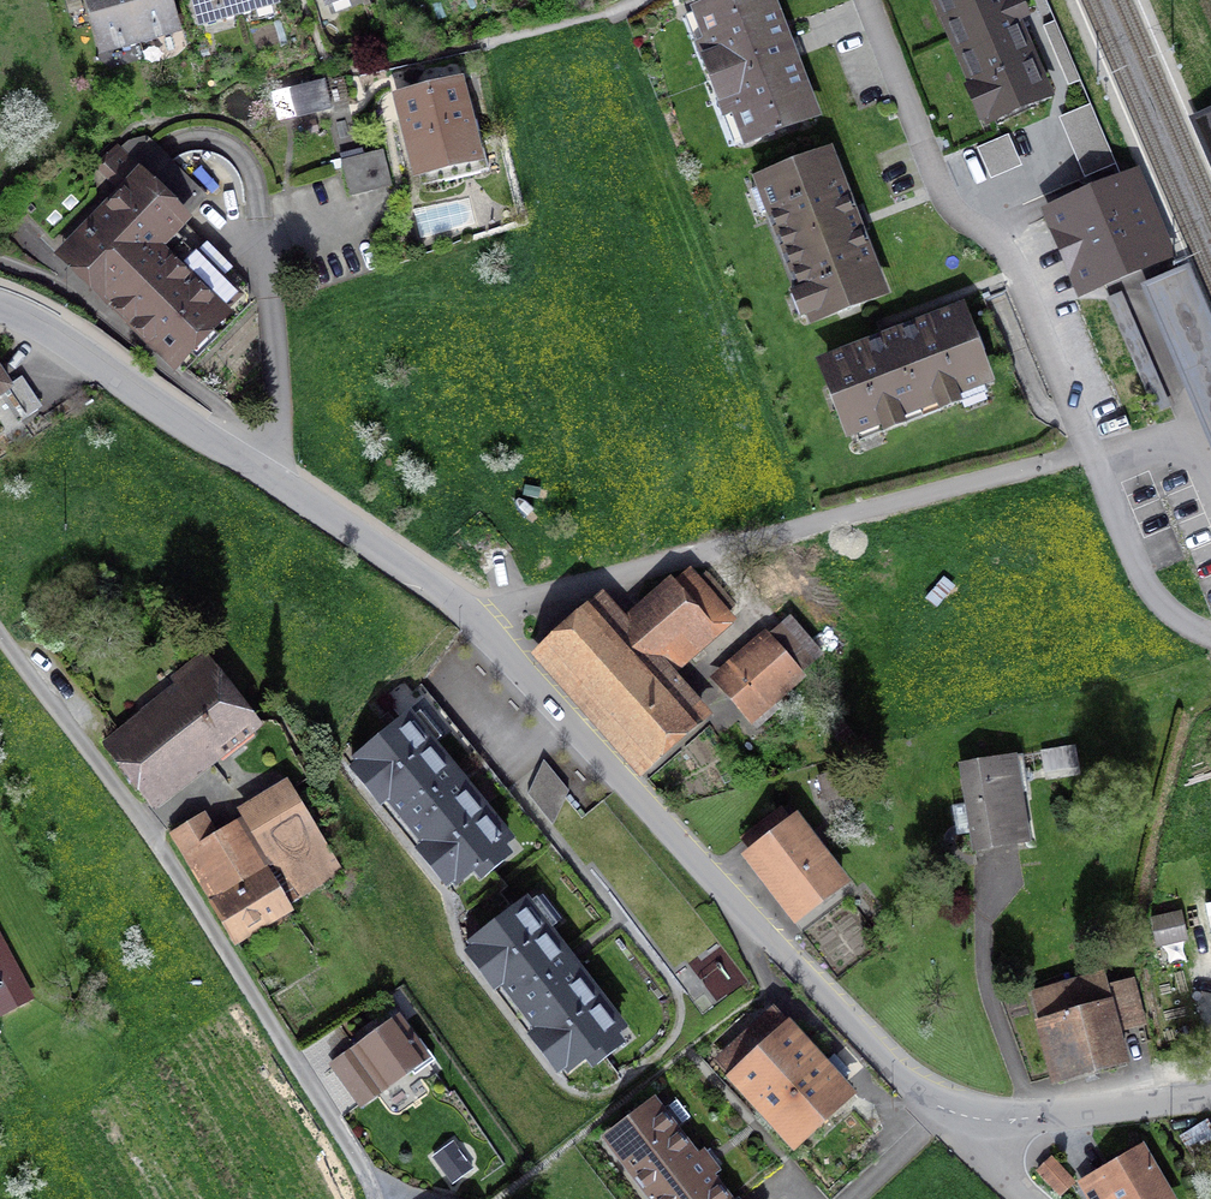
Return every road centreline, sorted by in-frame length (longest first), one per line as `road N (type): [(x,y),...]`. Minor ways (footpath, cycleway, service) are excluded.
road 1 (tertiary): [(988,1122),(953,1110),(885,1064),(463,611),(287,483)]
road 2 (unclassified): [(865,0),(947,197),(1009,255),(1144,577),(1172,614),(1210,637)]
road 3 (residential): [(0,630),(384,1198)]
road 4 (tertiary): [(287,483),(149,388),(0,308)]
road 5 (residential): [(287,483),(257,228)]
road 6 (tertiary): [(1210,1097),(988,1122)]

